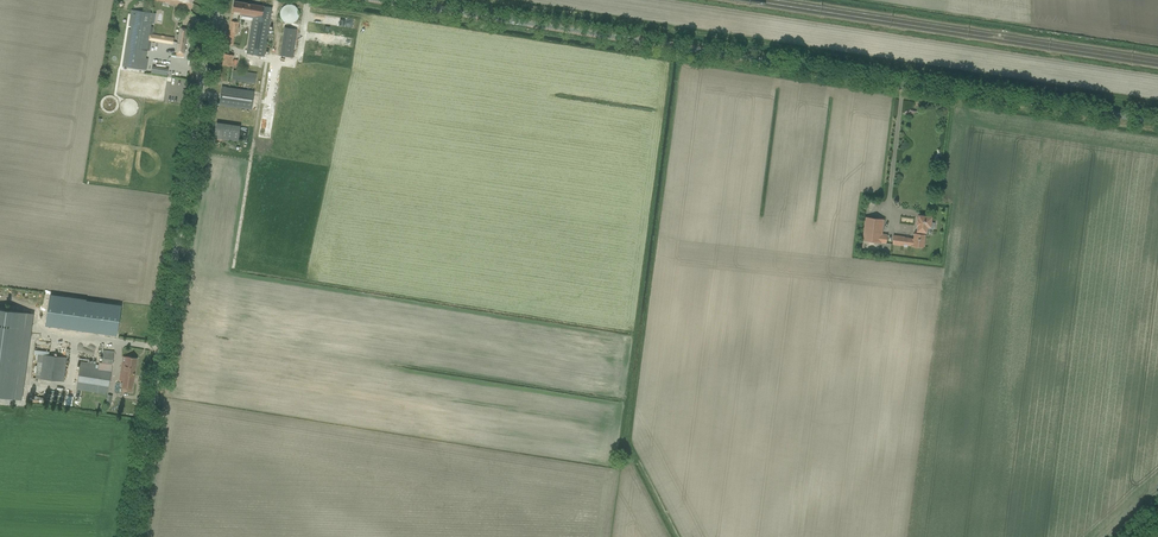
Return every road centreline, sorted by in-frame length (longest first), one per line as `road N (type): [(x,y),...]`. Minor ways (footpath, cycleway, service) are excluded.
road 1 (tertiary): [(1157,121),(383,0)]
road 2 (unclassified): [(131,536),(214,0)]

